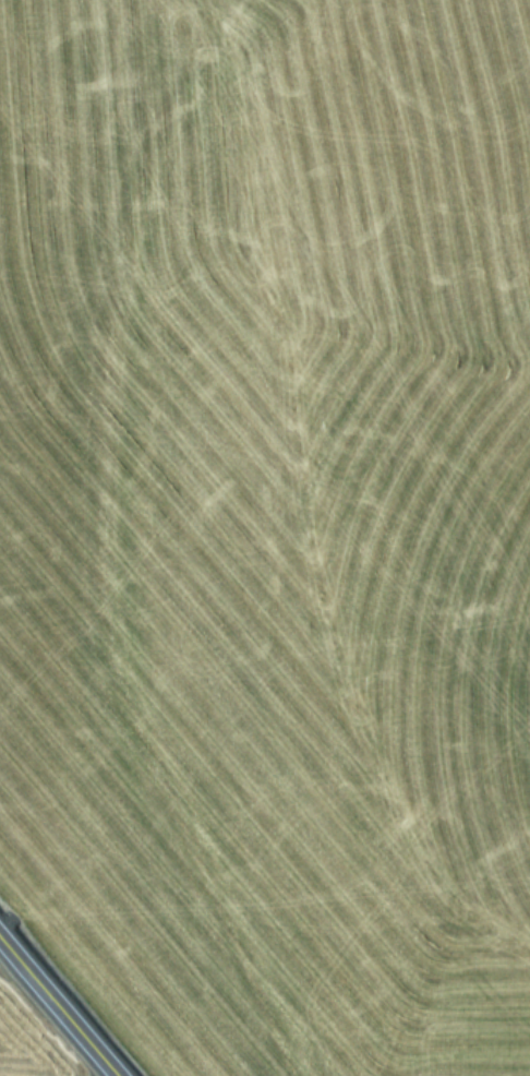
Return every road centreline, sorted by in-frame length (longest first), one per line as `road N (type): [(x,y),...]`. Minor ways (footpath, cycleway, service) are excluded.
road 1 (secondary): [(114,1075),(0,942)]

